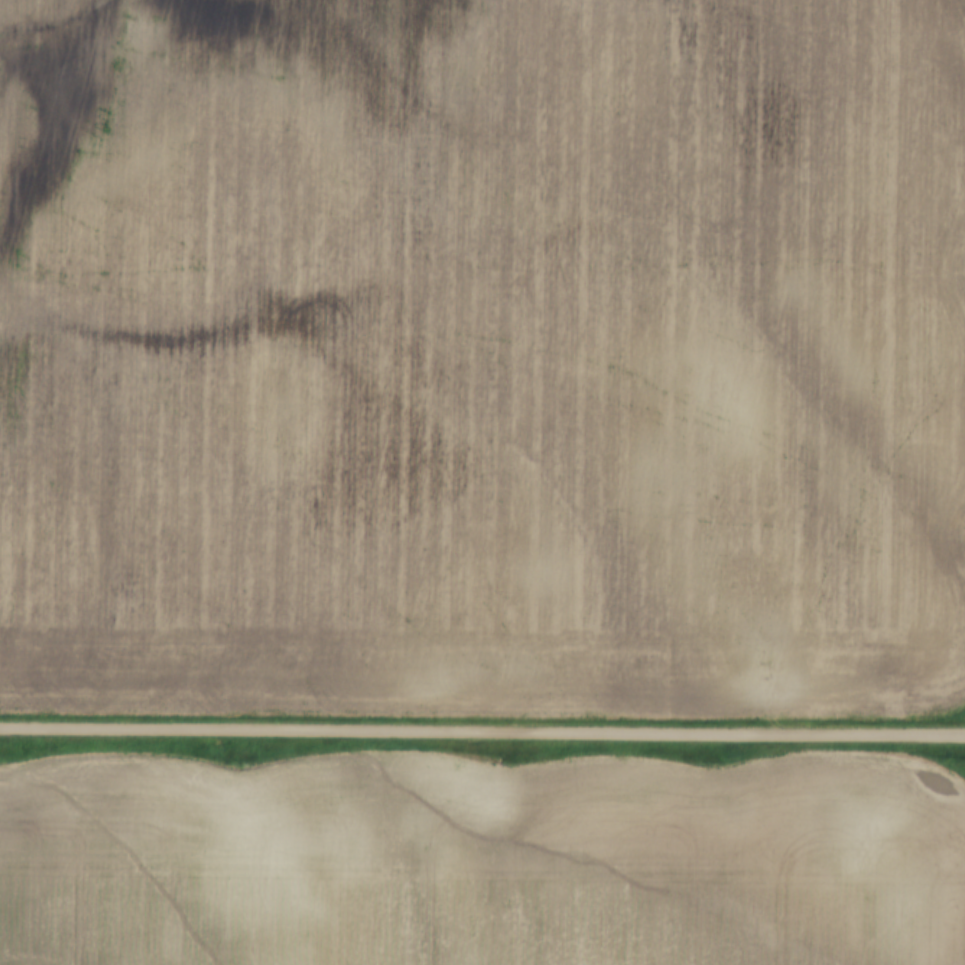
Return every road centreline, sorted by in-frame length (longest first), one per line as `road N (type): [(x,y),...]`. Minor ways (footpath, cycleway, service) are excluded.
road 1 (residential): [(964,737),(0,729)]

